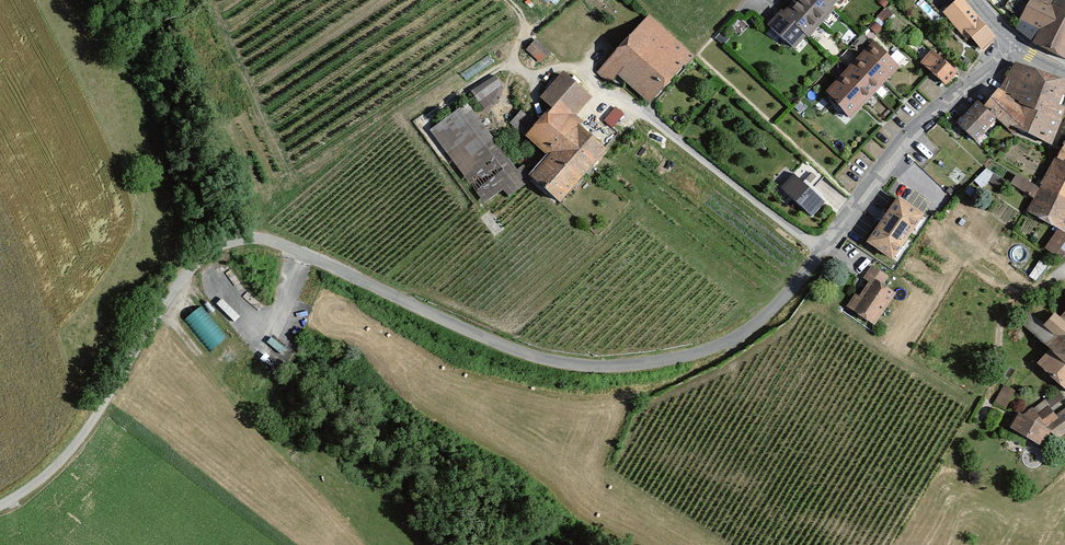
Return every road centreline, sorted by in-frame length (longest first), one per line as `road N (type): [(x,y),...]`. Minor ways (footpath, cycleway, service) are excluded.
road 1 (unclassified): [(827,246),(756,323),(721,346),(589,367),(495,342),(285,245),(255,240),(200,260),(159,312)]
road 2 (unclassified): [(1016,46),(926,113),(827,246)]
road 3 (track): [(159,312),(92,422),(41,480),(0,503)]
road 4 (residential): [(827,246),(649,111)]

